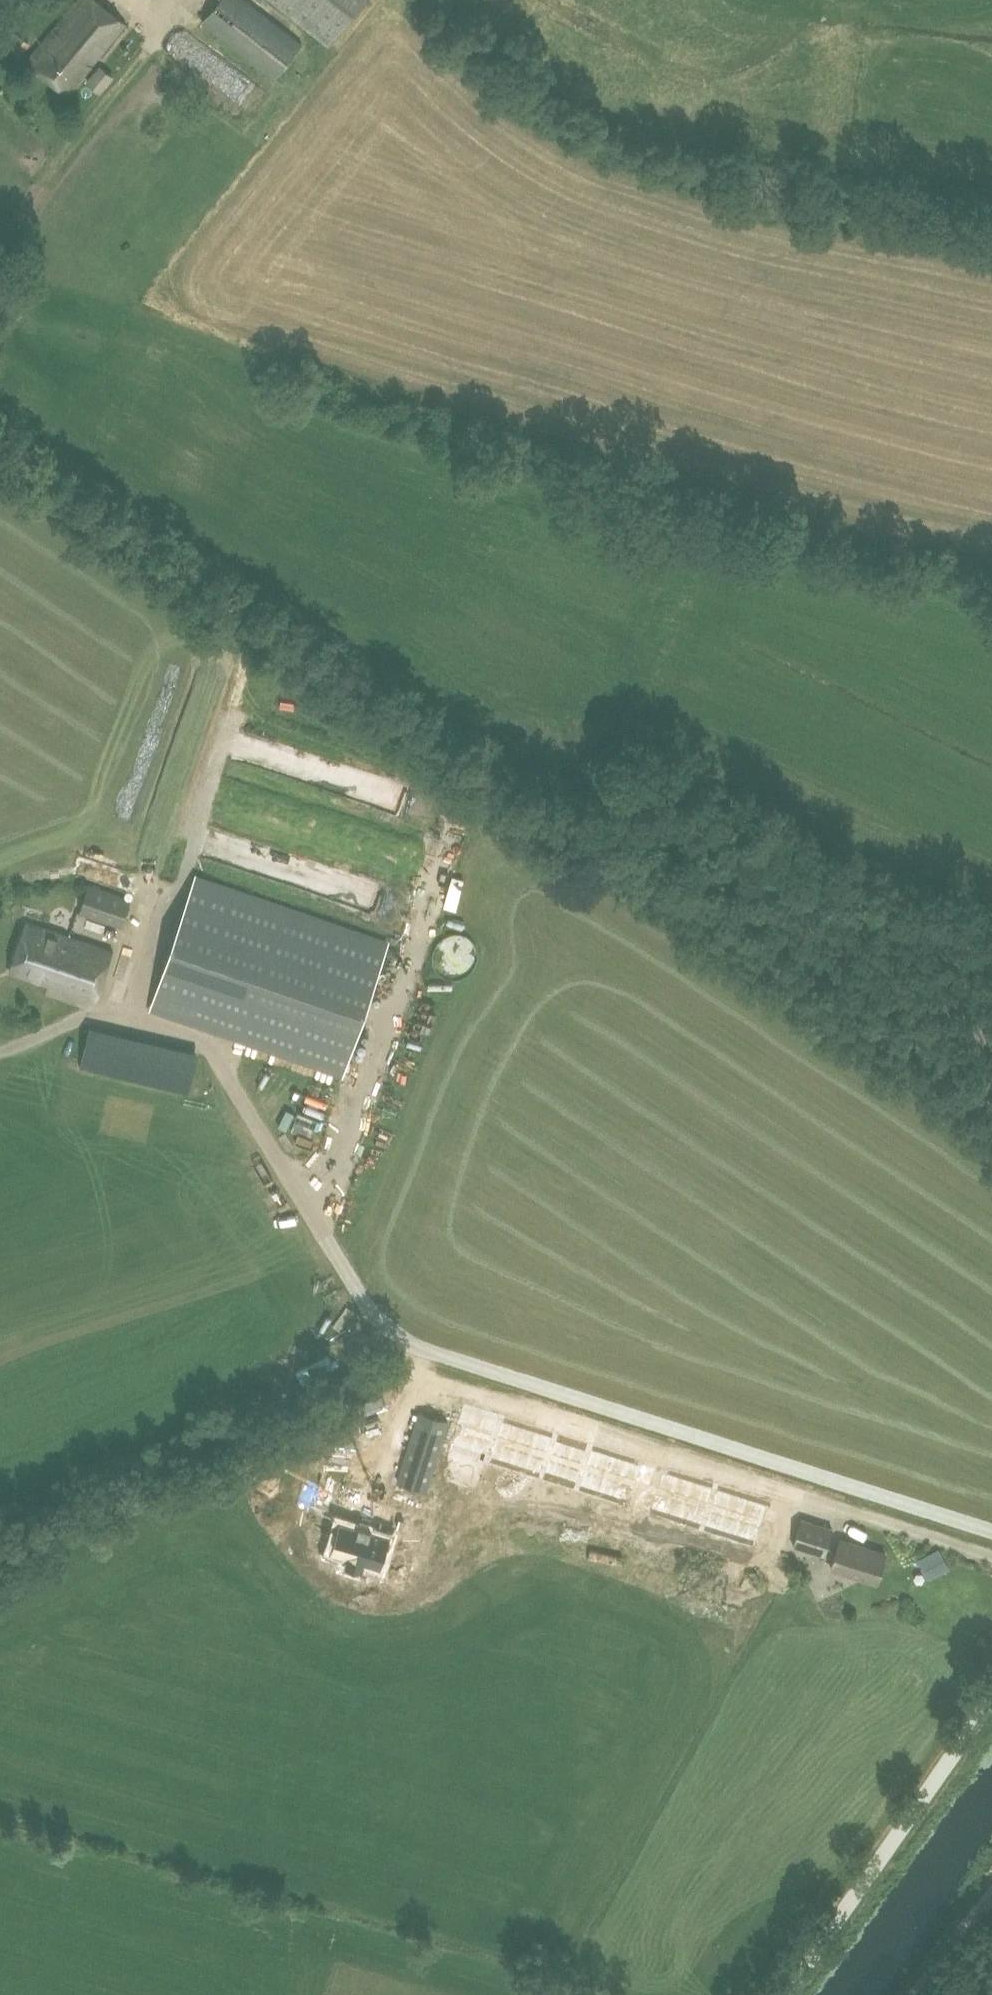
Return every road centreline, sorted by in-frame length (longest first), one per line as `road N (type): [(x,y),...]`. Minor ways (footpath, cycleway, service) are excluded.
road 1 (unclassified): [(991,1533),(412,1349),(368,1310),(204,1036),(84,1015),(0,1047)]
road 2 (unclassified): [(781,1994),(991,1695)]
road 3 (track): [(0,252),(87,104),(155,54),(170,0)]
road 4 (track): [(917,1994),(991,1894)]

